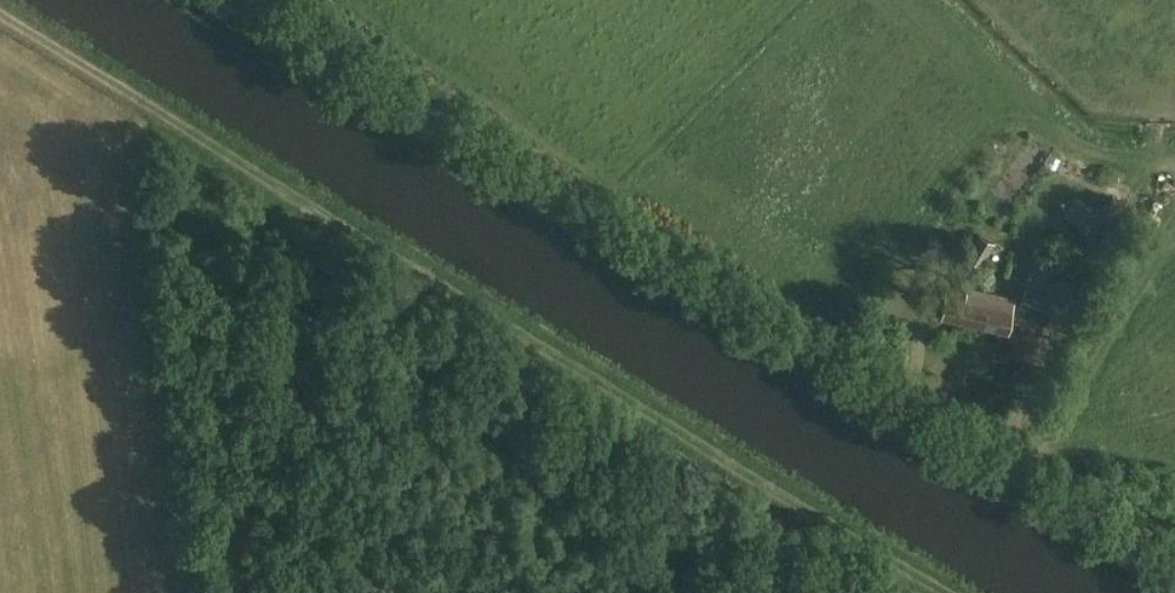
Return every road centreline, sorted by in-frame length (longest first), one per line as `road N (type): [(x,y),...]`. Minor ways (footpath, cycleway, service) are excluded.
road 1 (unclassified): [(1174,575),(231,0)]
road 2 (track): [(923,592),(0,20)]

